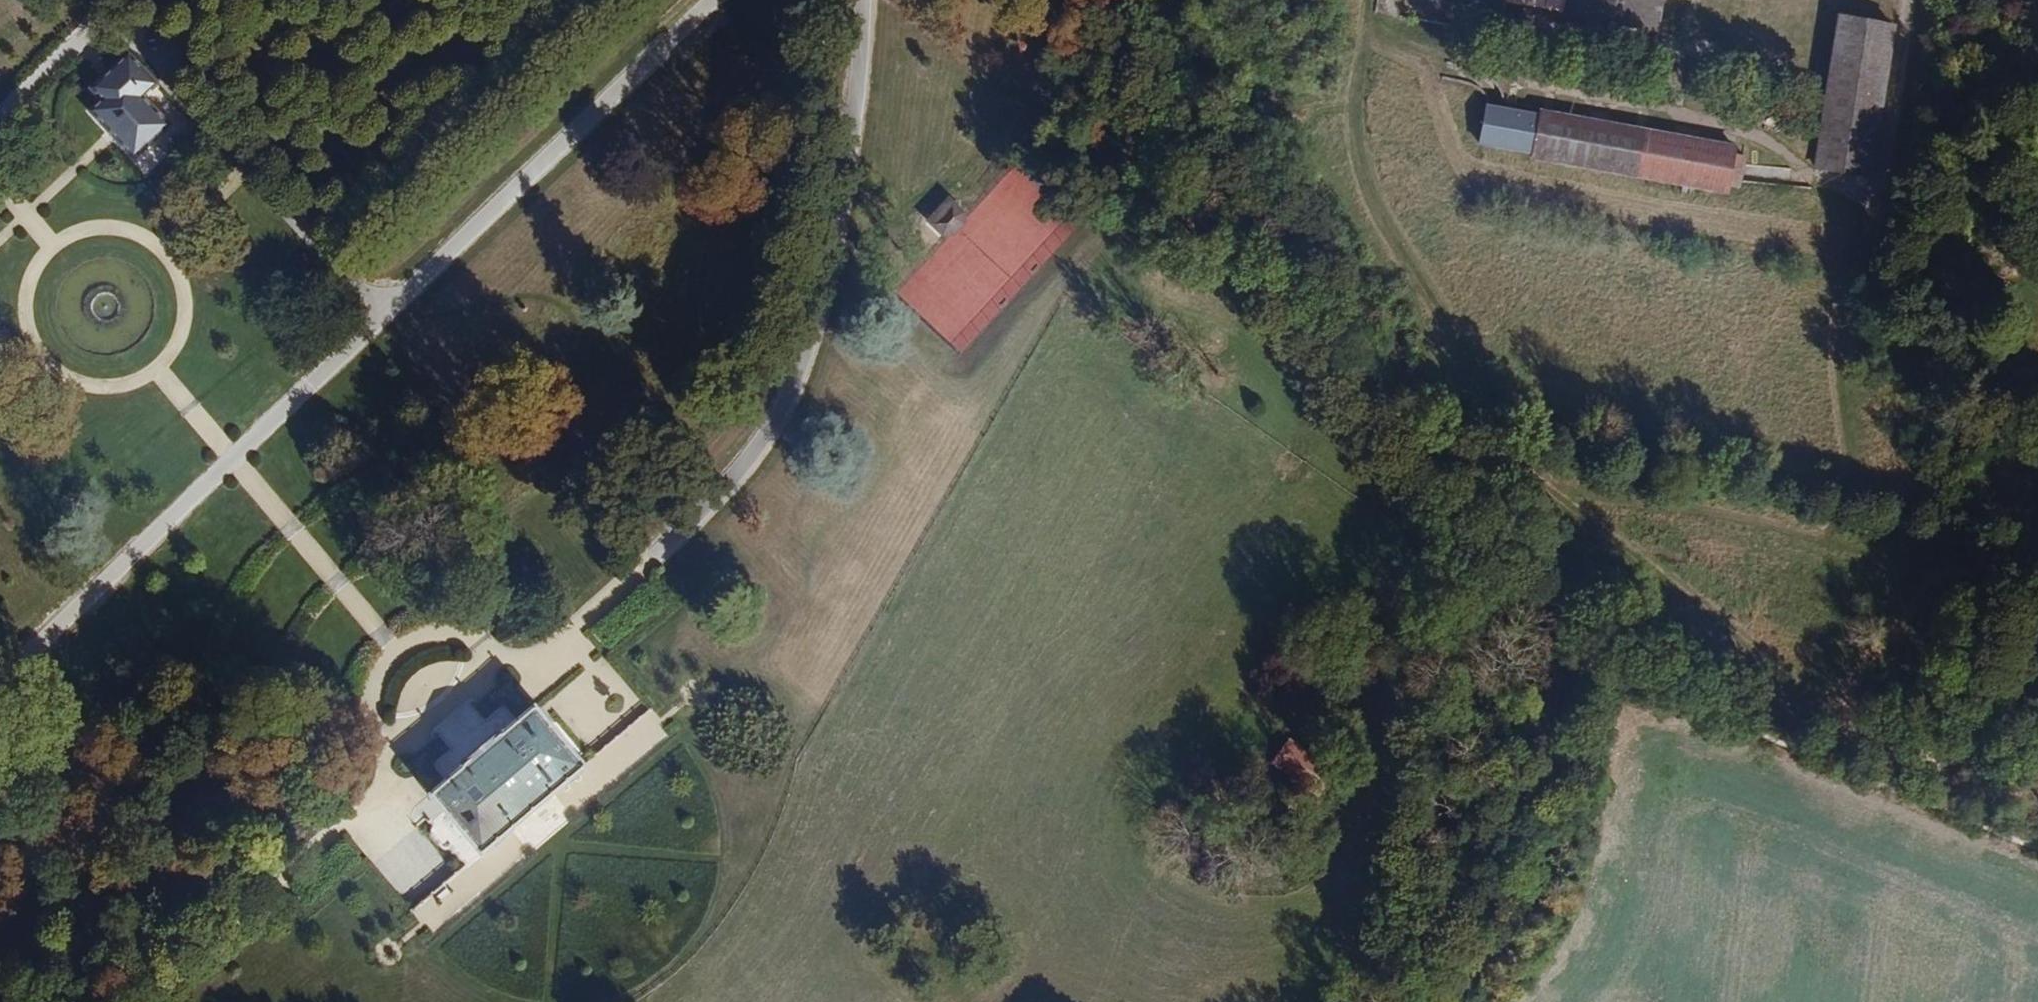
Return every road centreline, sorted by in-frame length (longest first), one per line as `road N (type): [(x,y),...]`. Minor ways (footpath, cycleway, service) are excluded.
road 1 (track): [(1155,0),(1590,622)]
road 2 (track): [(0,118),(107,11),(383,319)]
road 3 (track): [(161,372),(103,392),(47,369),(22,314),(39,256),(91,225),(151,237),(186,283),(189,322),(174,358)]
road 4 (track): [(1590,622),(1549,897),(1460,1001)]
road 5 (track): [(397,655),(161,372)]

